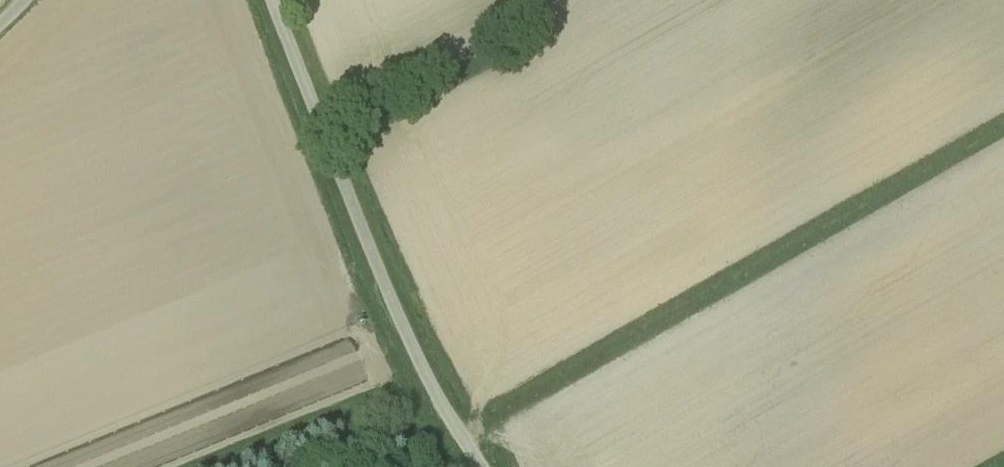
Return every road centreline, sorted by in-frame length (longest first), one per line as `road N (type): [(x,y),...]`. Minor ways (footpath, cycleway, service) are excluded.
road 1 (residential): [(476,466),(447,424),(273,0)]

